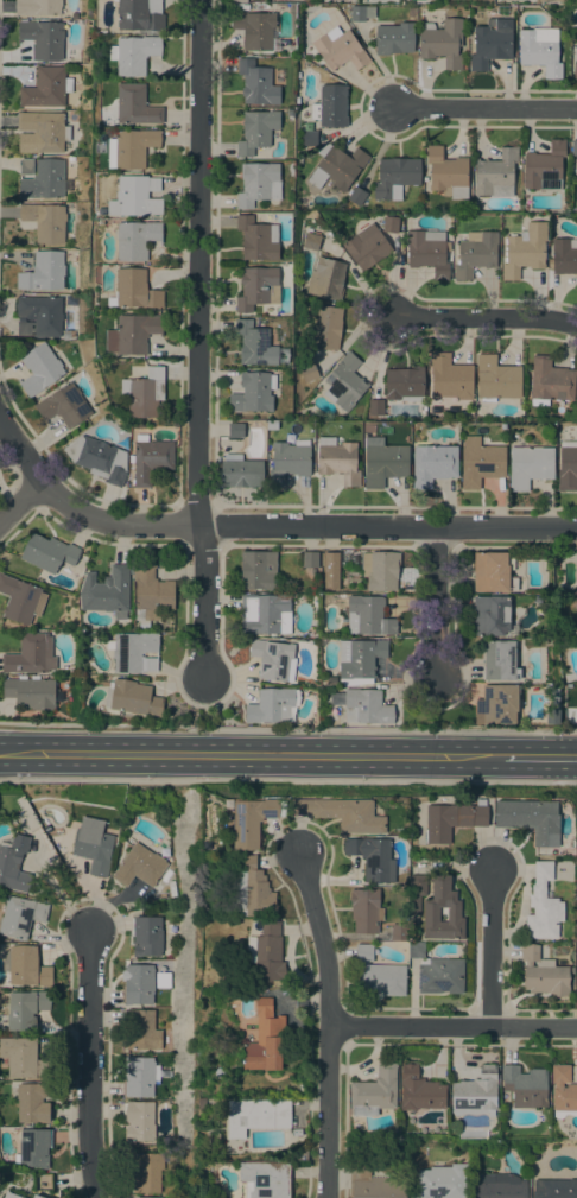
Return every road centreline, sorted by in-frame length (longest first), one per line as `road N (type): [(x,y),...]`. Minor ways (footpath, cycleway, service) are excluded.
road 1 (residential): [(199,0),(203,676)]
road 2 (residential): [(576,527),(118,522),(81,511),(43,478),(0,520)]
road 3 (secondary): [(393,756),(0,754)]
road 4 (residential): [(330,1197),(328,955),(303,857)]
road 5 (residential): [(99,1197),(94,933)]
road 6 (residential): [(576,1029),(331,1027)]
road 7 (residential): [(576,325),(541,317),(389,316)]
road 8 (residential): [(576,108),(394,109)]
road 9 (residential): [(493,1027),(493,870)]
road 10 (residential): [(436,526),(433,679)]

